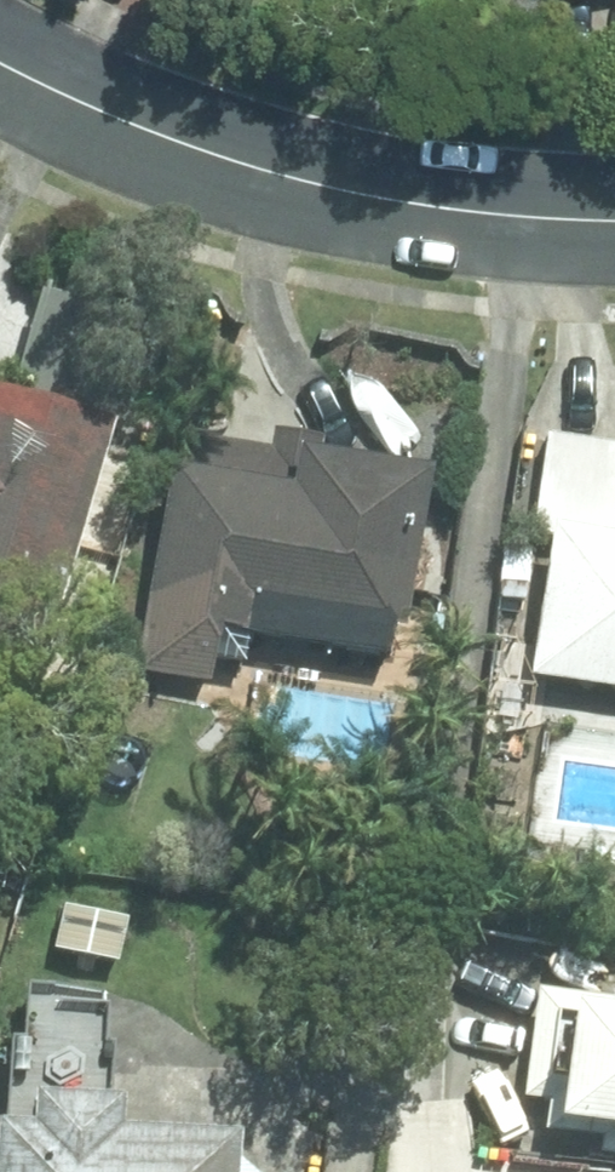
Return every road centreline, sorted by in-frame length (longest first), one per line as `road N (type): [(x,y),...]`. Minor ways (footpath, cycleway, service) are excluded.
road 1 (residential): [(0,64),(73,108),(318,194),(614,212)]

